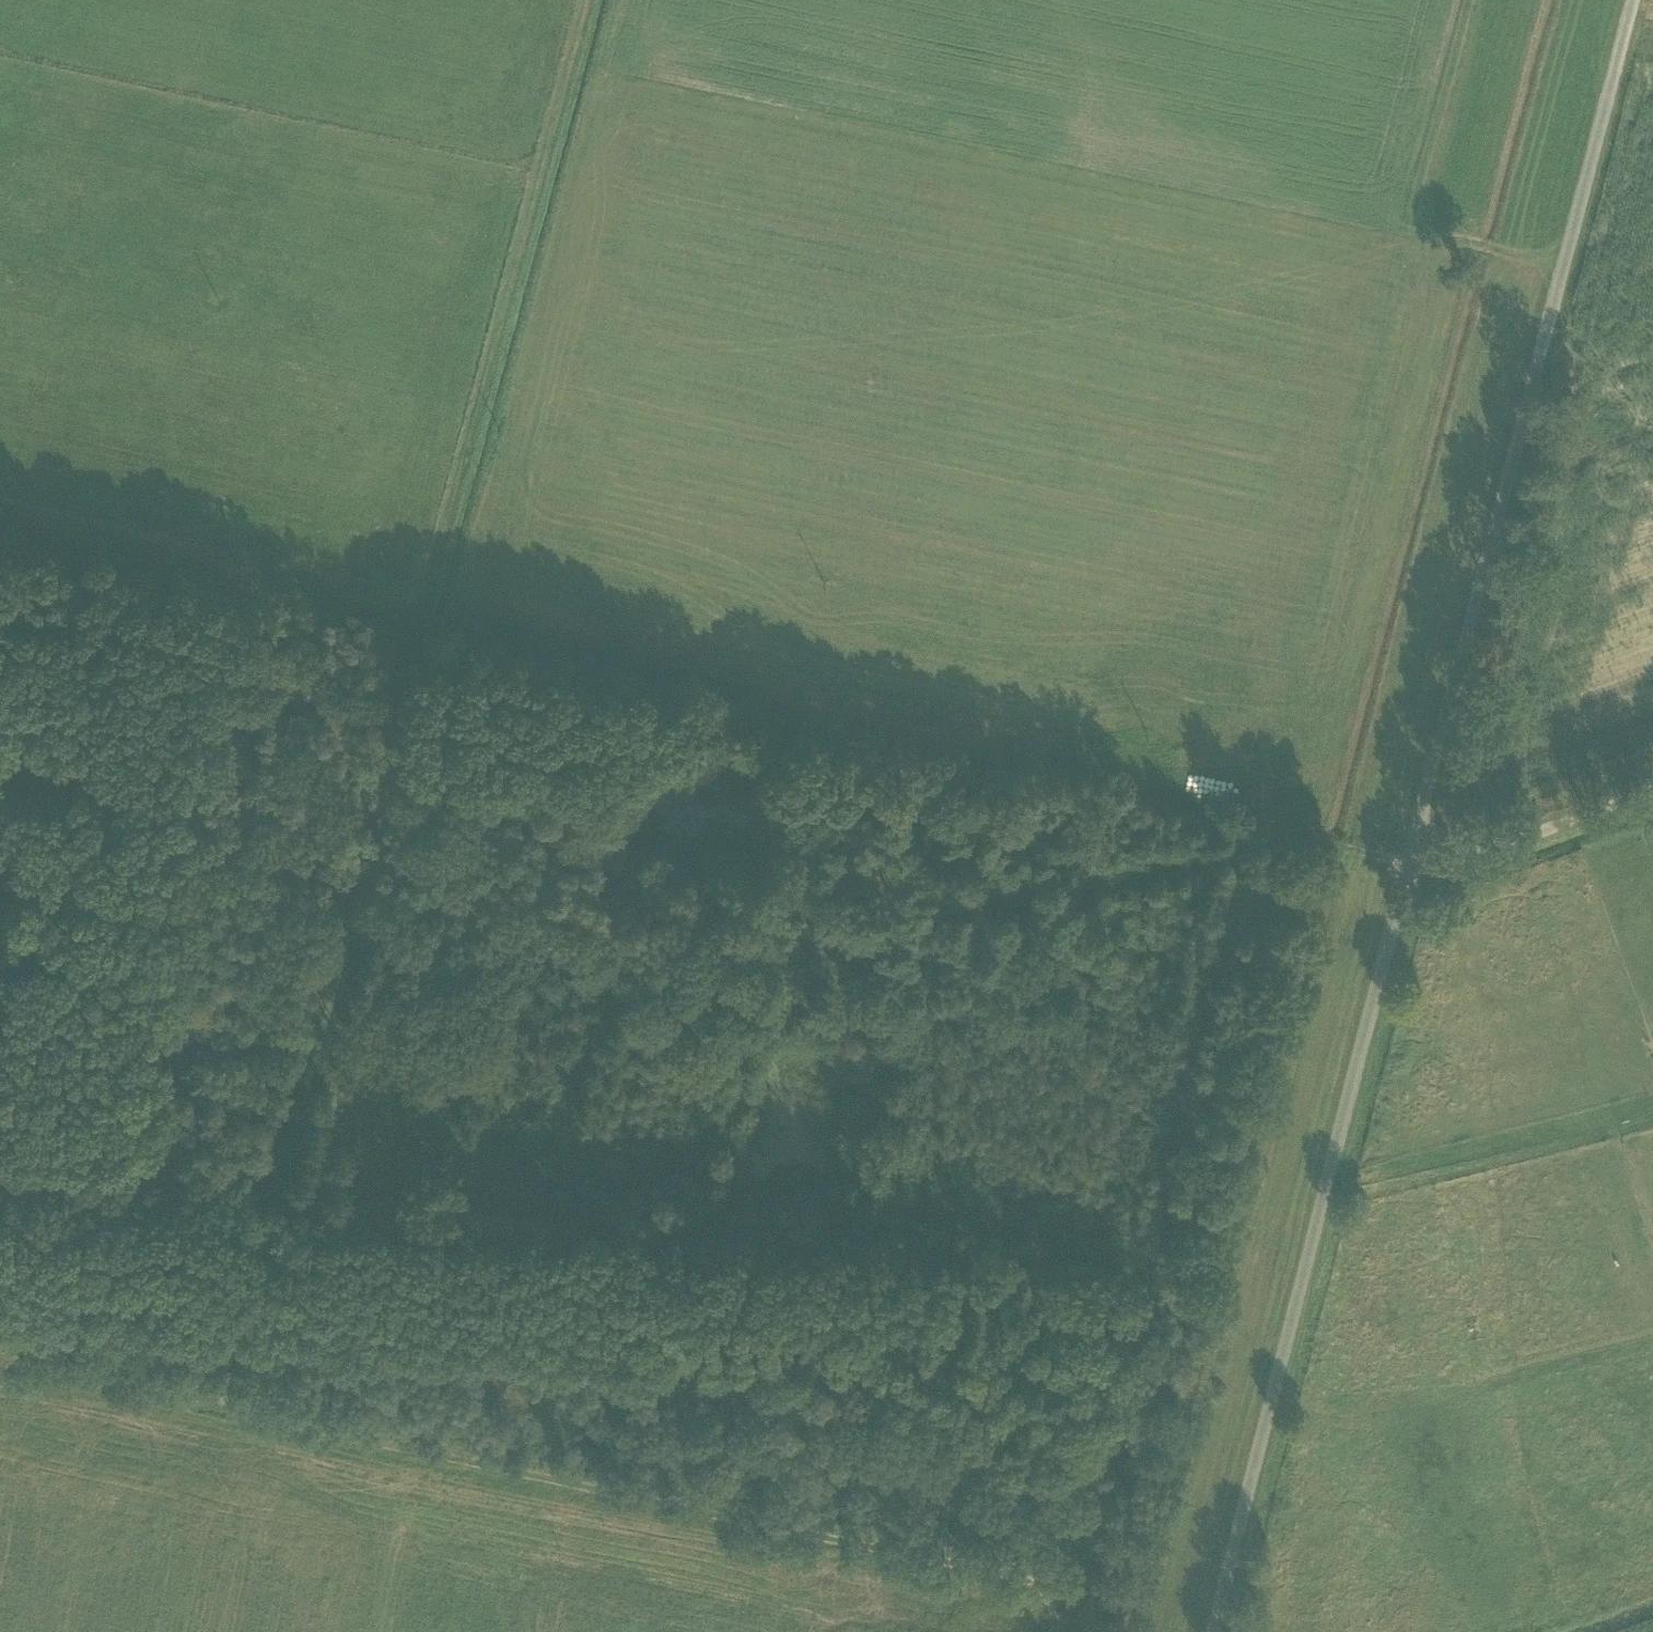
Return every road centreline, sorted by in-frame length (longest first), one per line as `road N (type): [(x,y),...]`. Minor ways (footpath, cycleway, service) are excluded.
road 1 (unclassified): [(1212,1631),(1635,0)]
road 2 (track): [(210,1407),(586,0)]
road 3 (track): [(1057,1631),(1067,1590),(15,1365)]
road 4 (track): [(1652,791),(1407,871)]

